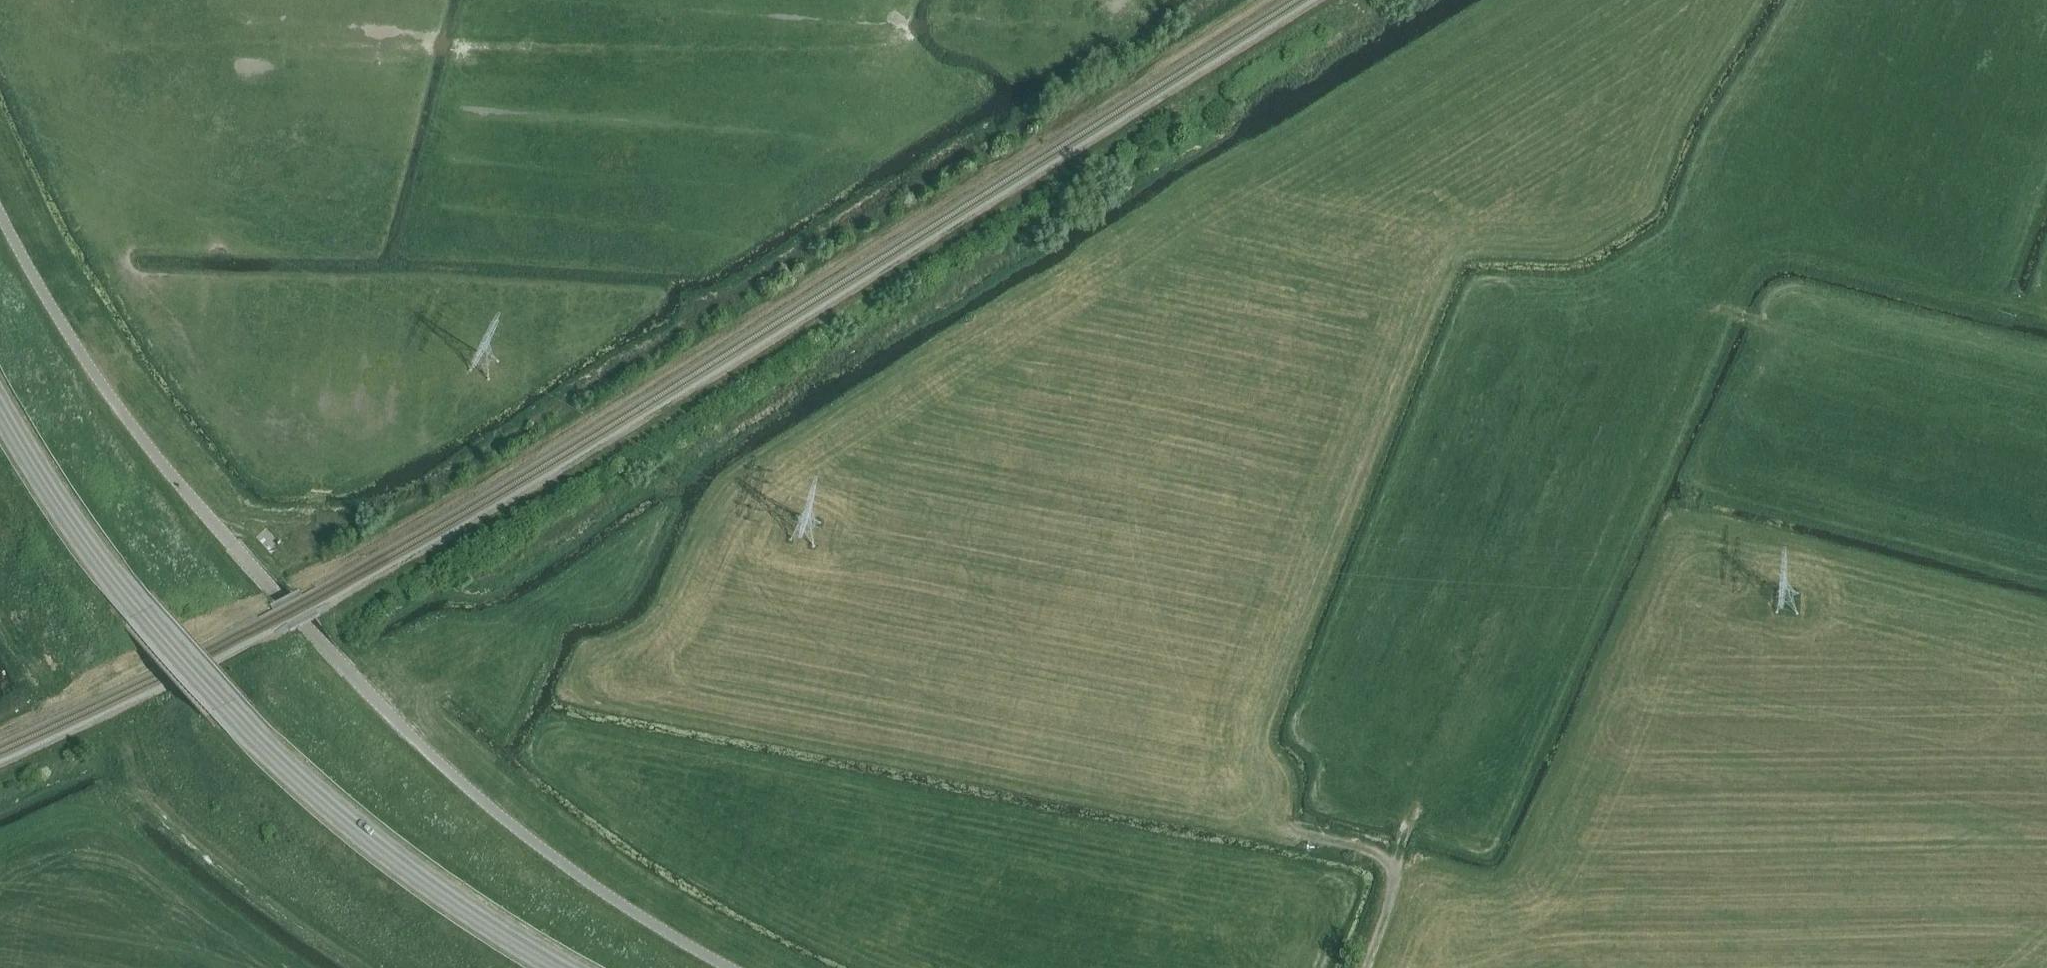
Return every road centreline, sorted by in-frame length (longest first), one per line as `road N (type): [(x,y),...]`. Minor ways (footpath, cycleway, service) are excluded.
road 1 (primary): [(0,406),(130,598),(218,701),(404,864),(564,967)]
road 2 (track): [(1364,967),(1413,807)]

